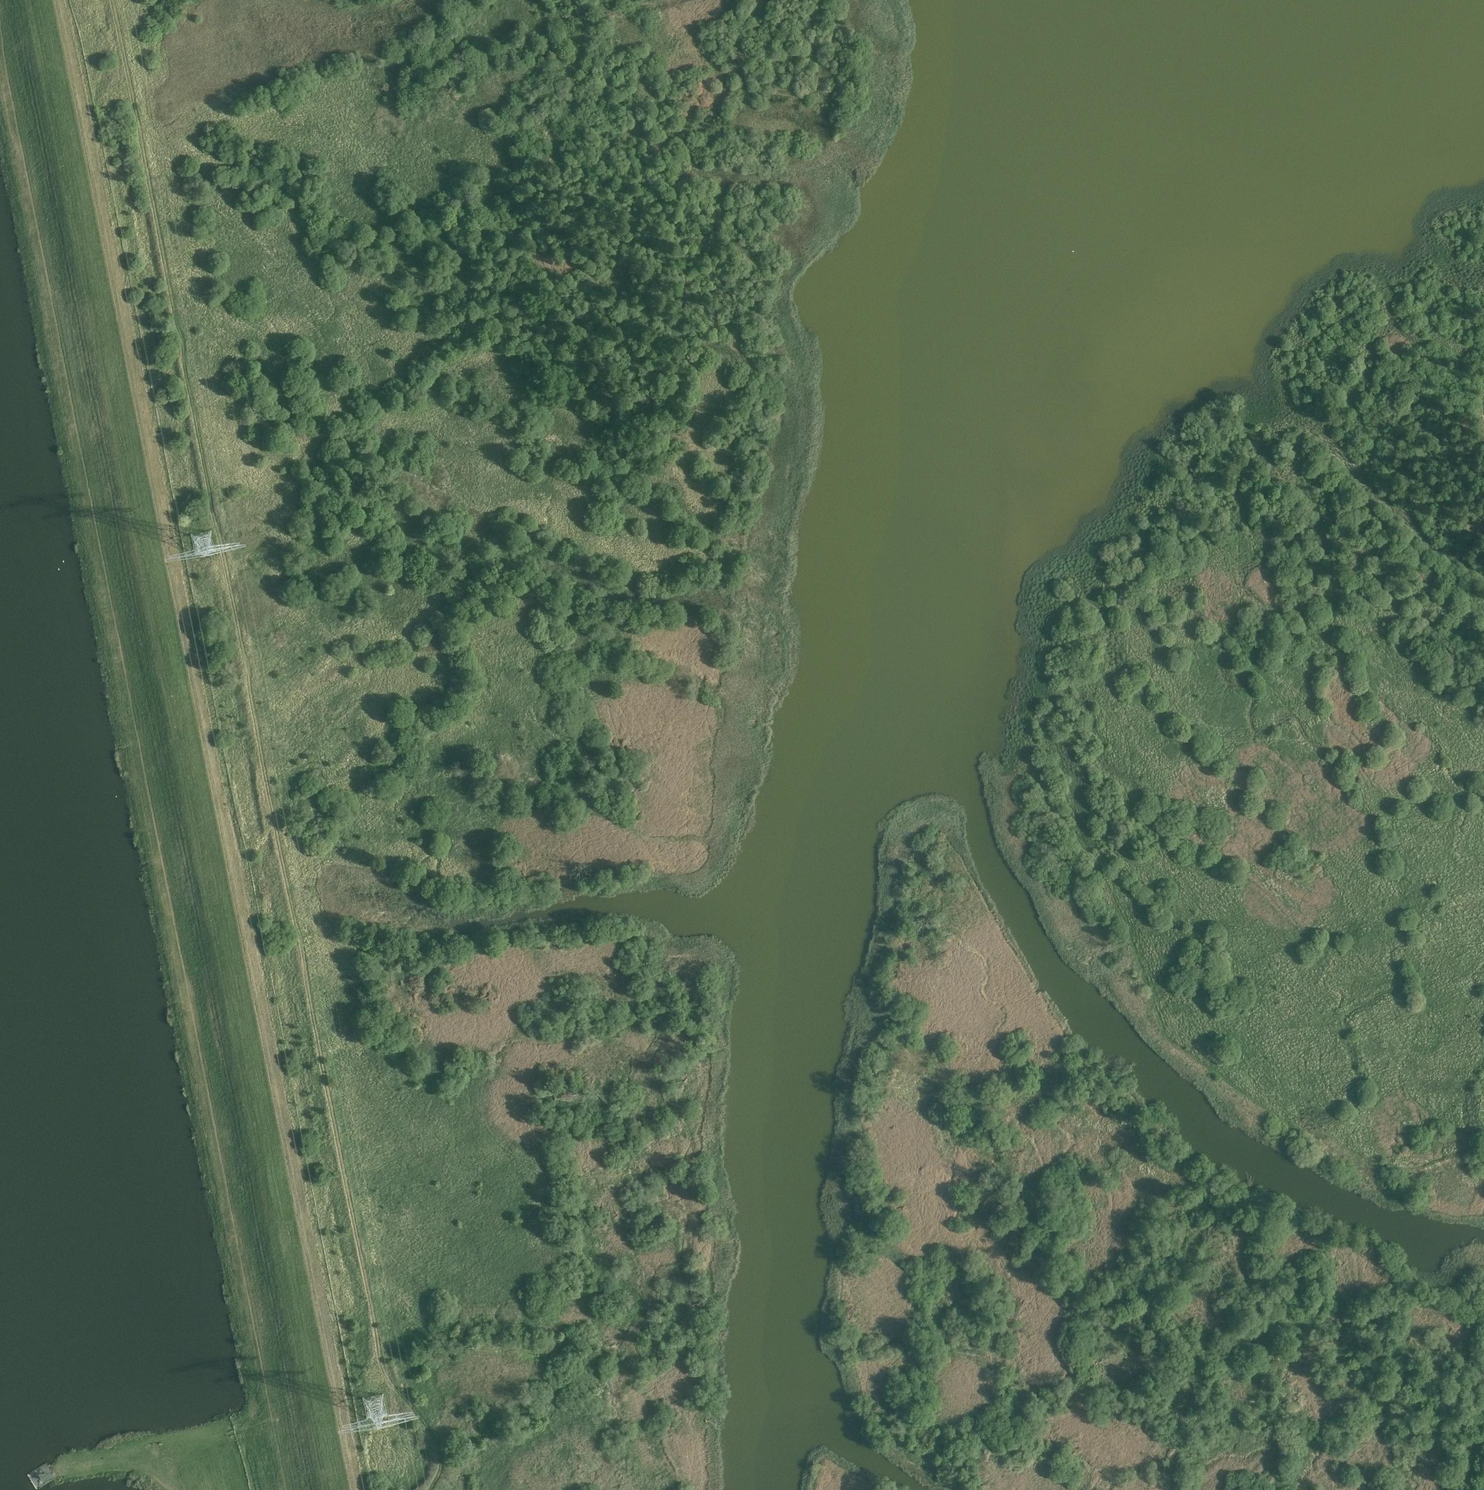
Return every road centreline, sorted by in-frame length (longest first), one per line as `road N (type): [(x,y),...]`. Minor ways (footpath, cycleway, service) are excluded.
road 1 (track): [(427,1489),(439,1449),(431,1427),(391,1387),(383,1361),(113,0)]

